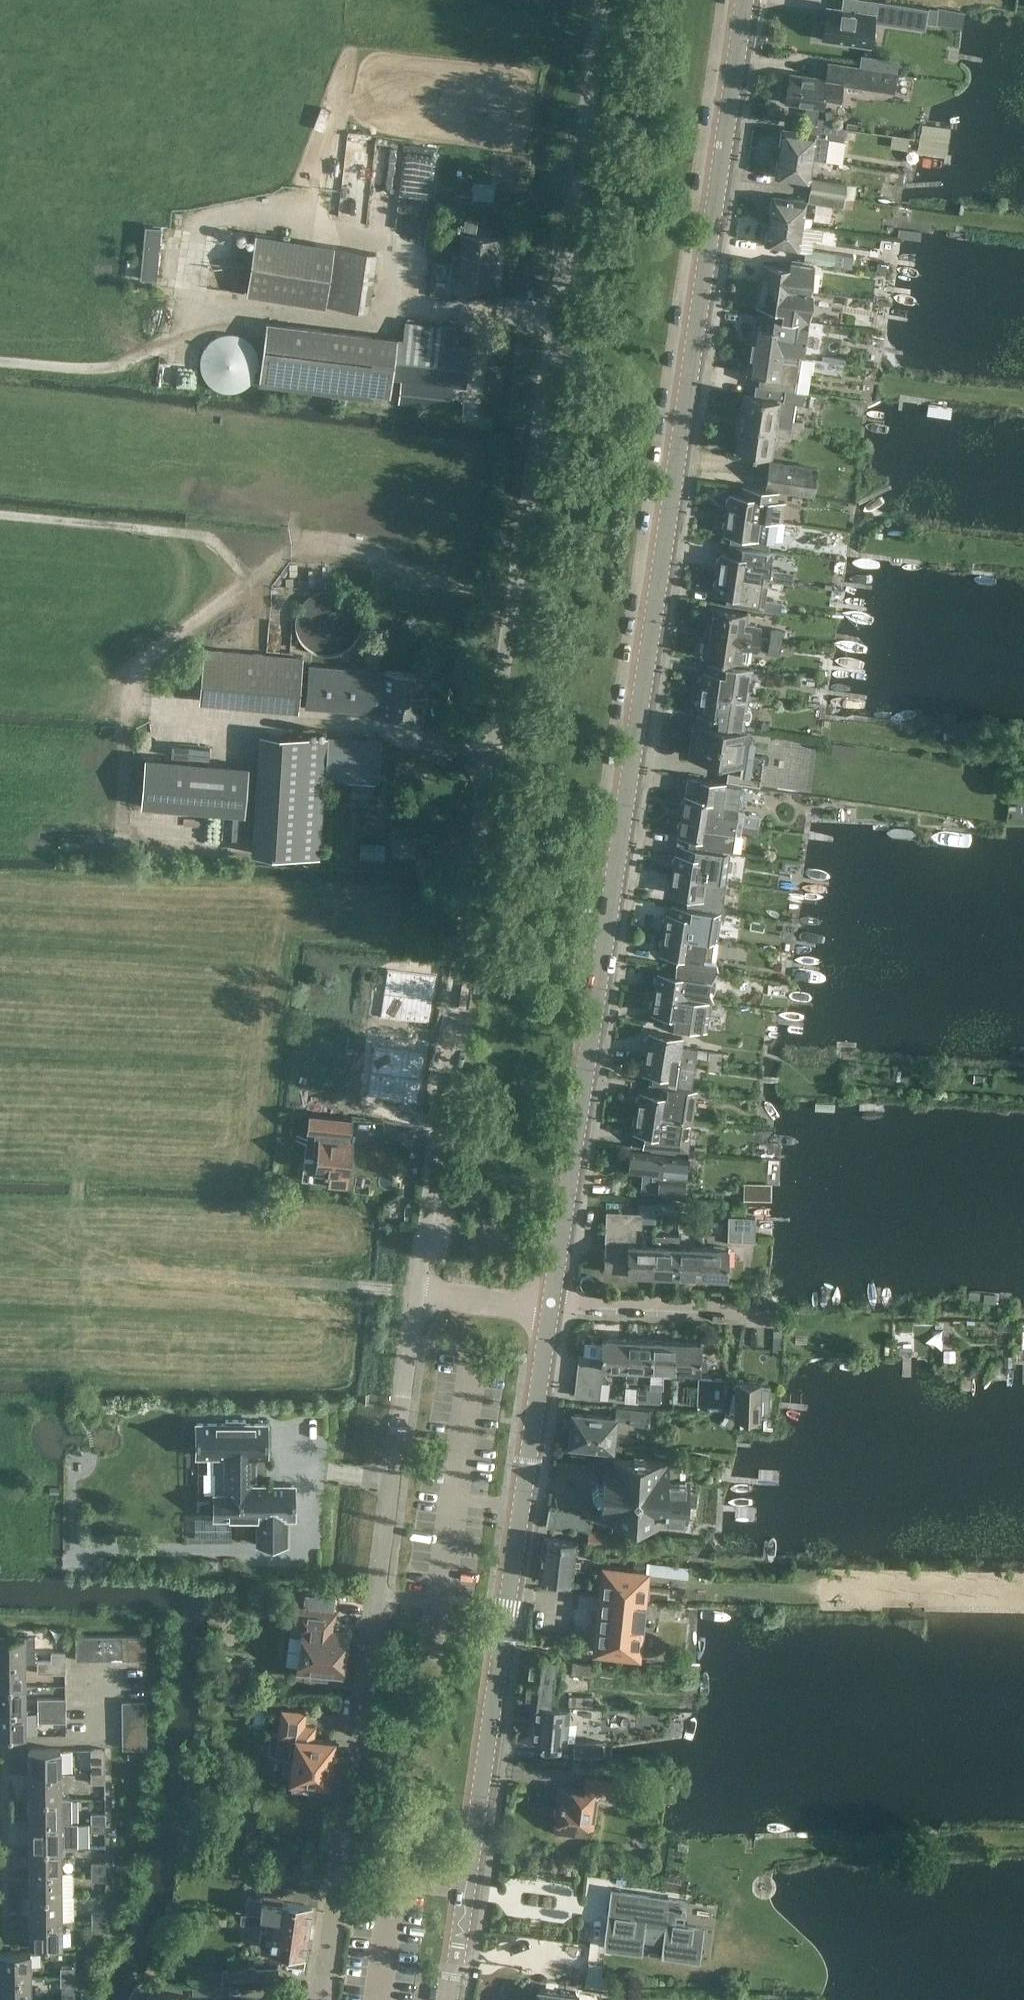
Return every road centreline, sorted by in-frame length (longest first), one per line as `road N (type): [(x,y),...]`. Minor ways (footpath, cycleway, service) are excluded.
road 1 (secondary): [(552,1310),(743,0)]
road 2 (unclassified): [(417,1294),(471,878),(605,0)]
road 3 (residential): [(324,1999),(417,1294)]
road 4 (secondary): [(450,1999),(552,1310)]
road 5 (track): [(0,362),(87,371),(183,340),(252,306),(391,321),(401,301),(554,331)]
road 6 (track): [(0,1283),(223,1279),(417,1294)]
road 7 (residential): [(768,1316),(552,1310)]
road 8 (unclassified): [(552,1310),(417,1294)]

